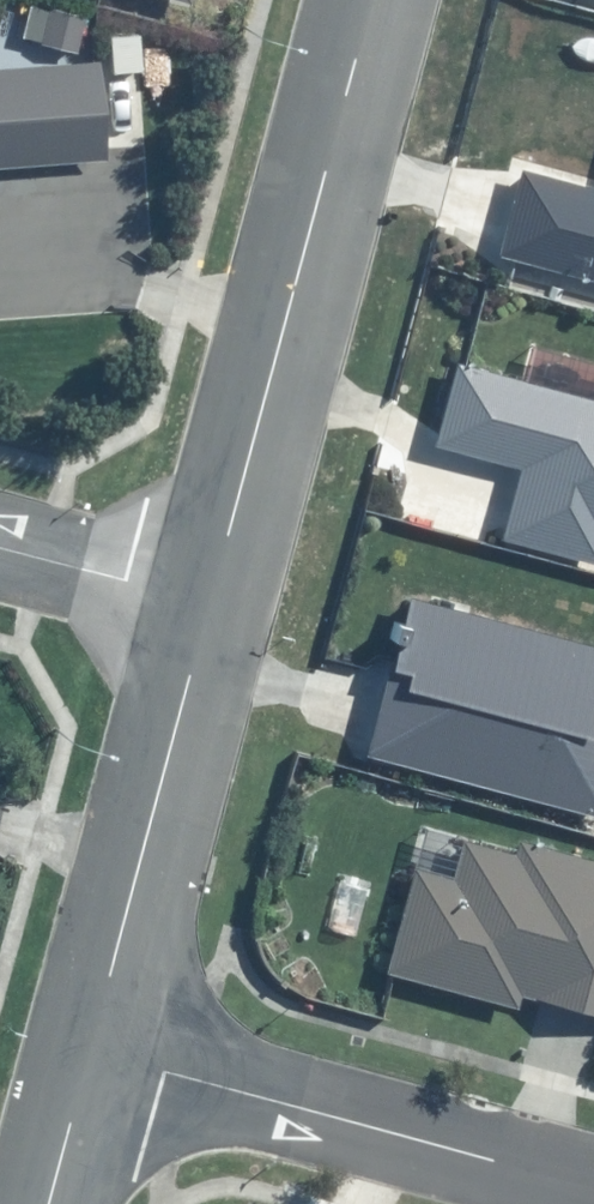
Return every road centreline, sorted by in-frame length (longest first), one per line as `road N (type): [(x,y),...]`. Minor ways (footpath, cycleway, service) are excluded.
road 1 (unclassified): [(213,605),(374,0)]
road 2 (residential): [(91,1051),(593,1188)]
road 3 (unclassified): [(91,1051),(213,605)]
road 4 (residential): [(213,605),(0,547)]
road 5 (unclassified): [(50,1203),(91,1051)]

